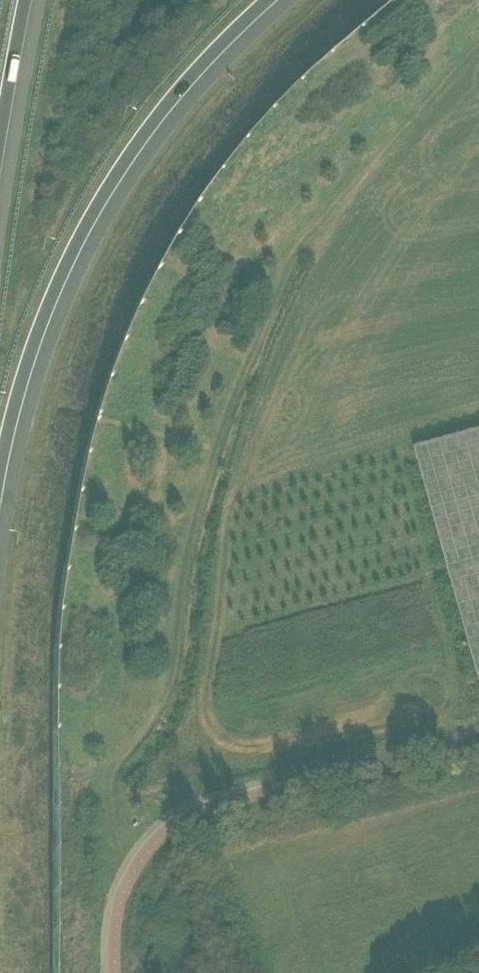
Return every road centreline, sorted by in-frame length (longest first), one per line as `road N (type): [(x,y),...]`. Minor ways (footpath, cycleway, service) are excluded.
road 1 (motorway): [(0,475),(20,389),(76,250),(142,141),(271,0)]
road 2 (motorway): [(0,172),(33,0)]

